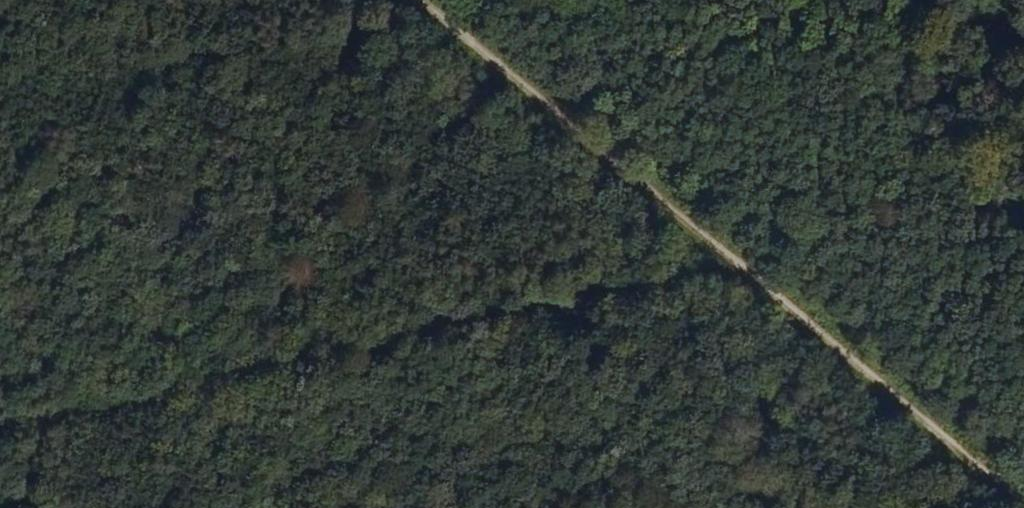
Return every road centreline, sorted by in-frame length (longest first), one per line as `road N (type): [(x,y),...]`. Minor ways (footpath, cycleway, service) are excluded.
road 1 (track): [(725,262),(409,0)]

